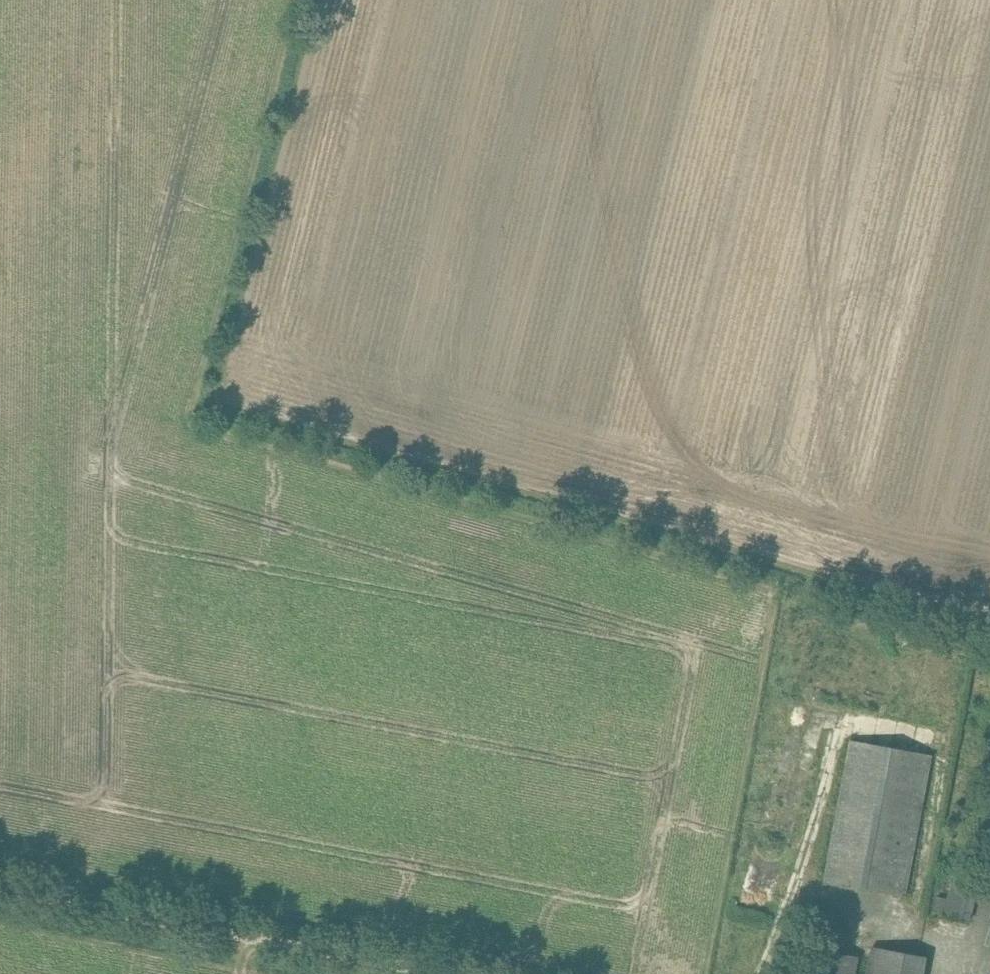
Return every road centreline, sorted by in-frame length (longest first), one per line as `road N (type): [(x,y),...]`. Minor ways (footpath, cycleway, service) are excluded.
road 1 (track): [(0,887),(446,973)]

